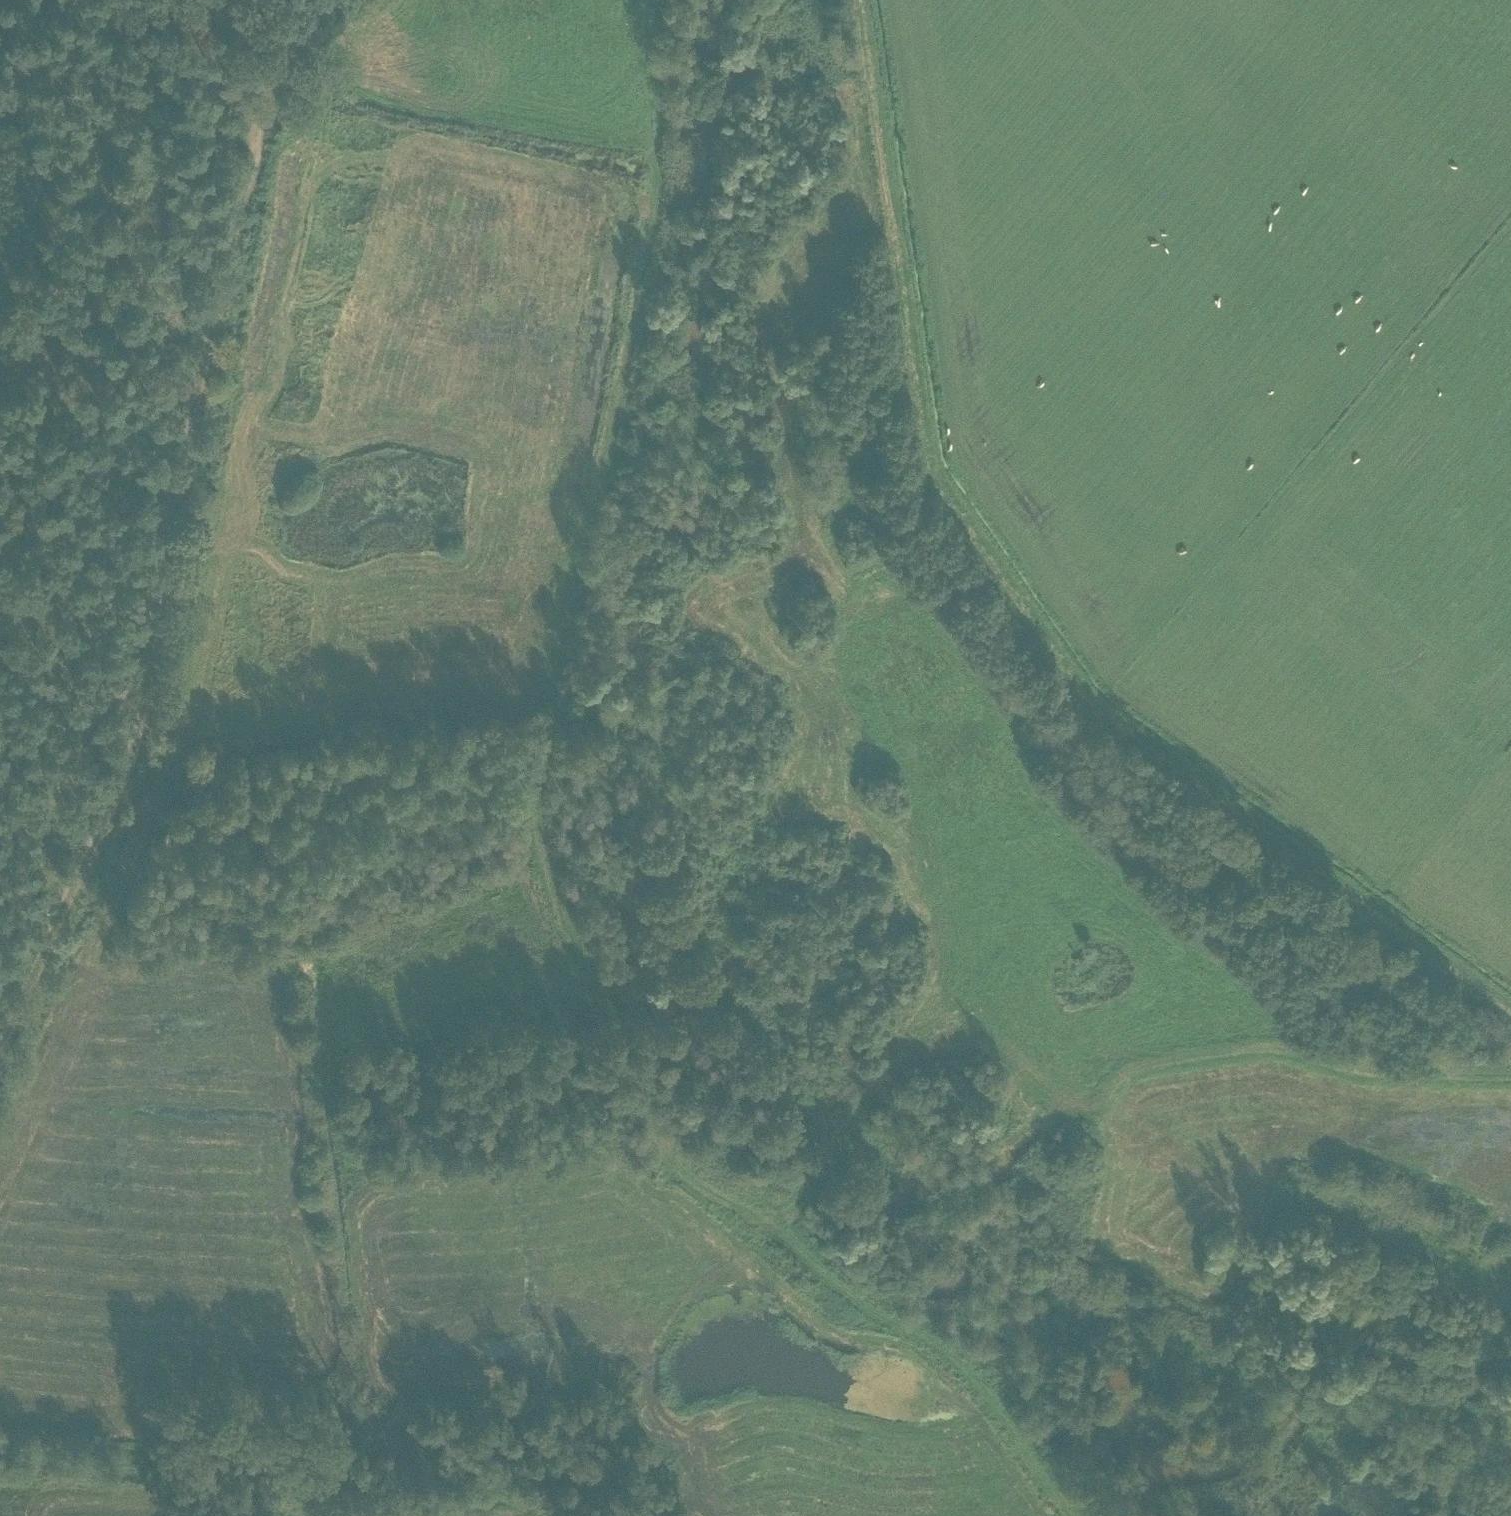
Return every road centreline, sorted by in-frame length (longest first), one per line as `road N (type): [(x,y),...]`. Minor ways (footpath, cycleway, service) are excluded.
road 1 (track): [(0,1057),(134,757),(172,522)]
road 2 (track): [(172,522),(259,112),(257,0)]
road 3 (track): [(0,533),(172,522)]

